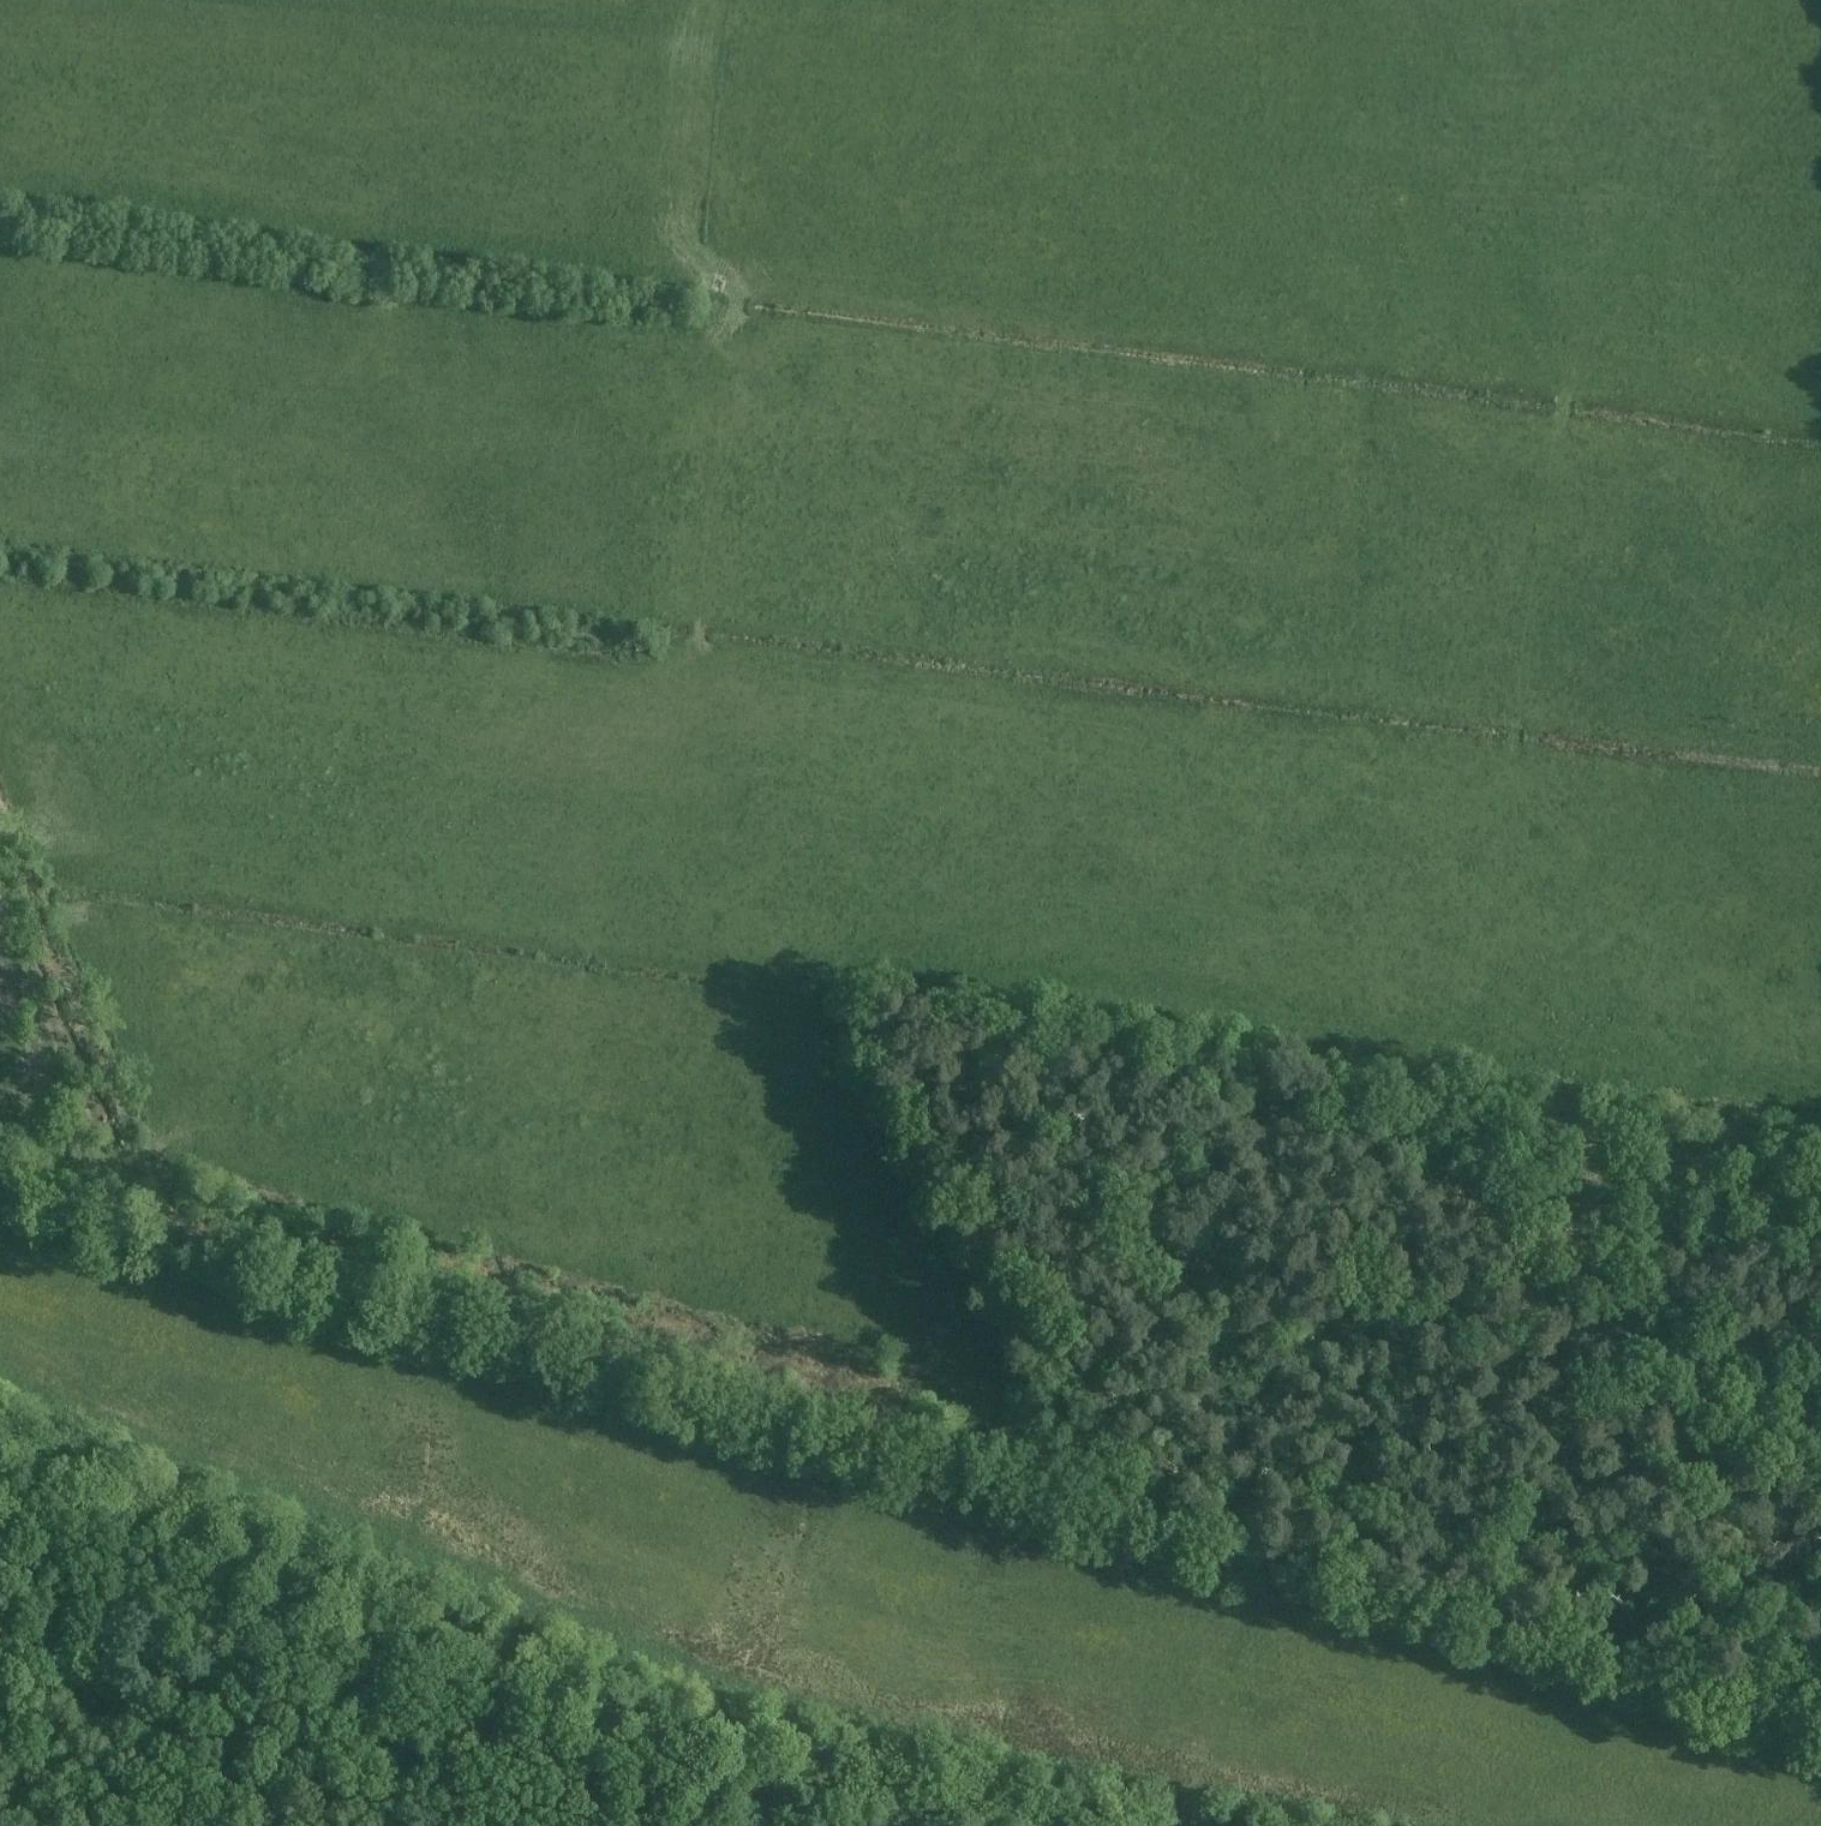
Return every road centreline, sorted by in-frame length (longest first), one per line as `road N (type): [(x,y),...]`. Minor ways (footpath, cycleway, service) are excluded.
road 1 (track): [(1133,1825),(706,1731),(571,1688),(0,1433)]
road 2 (track): [(0,927),(93,1164),(54,1182),(0,1173)]

